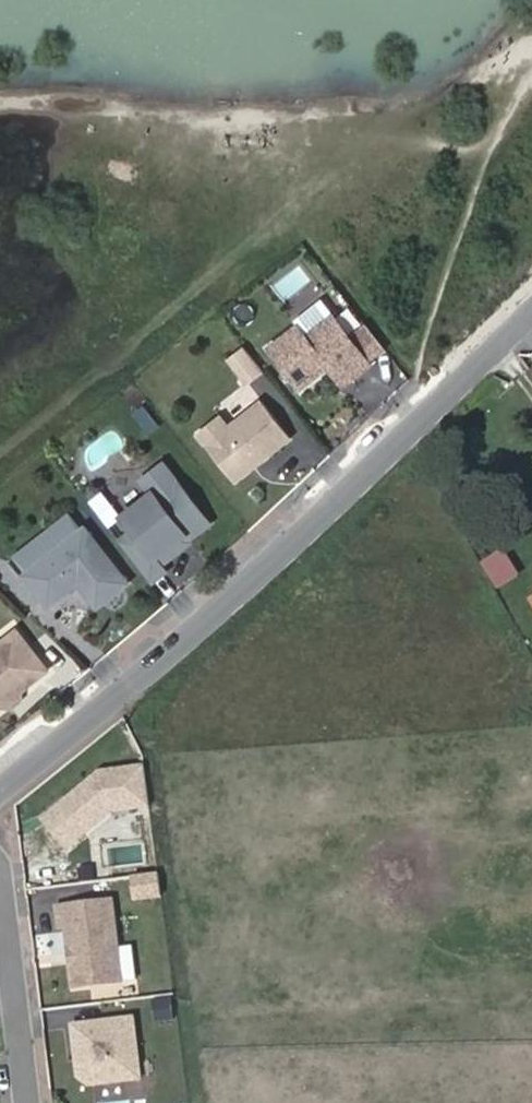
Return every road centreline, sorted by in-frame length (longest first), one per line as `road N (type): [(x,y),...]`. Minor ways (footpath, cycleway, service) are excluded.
road 1 (unclassified): [(0,786),(156,661),(531,305)]
road 2 (track): [(0,102),(296,119),(440,93),(521,56),(531,42)]
road 3 (residential): [(27,1102),(0,881)]

